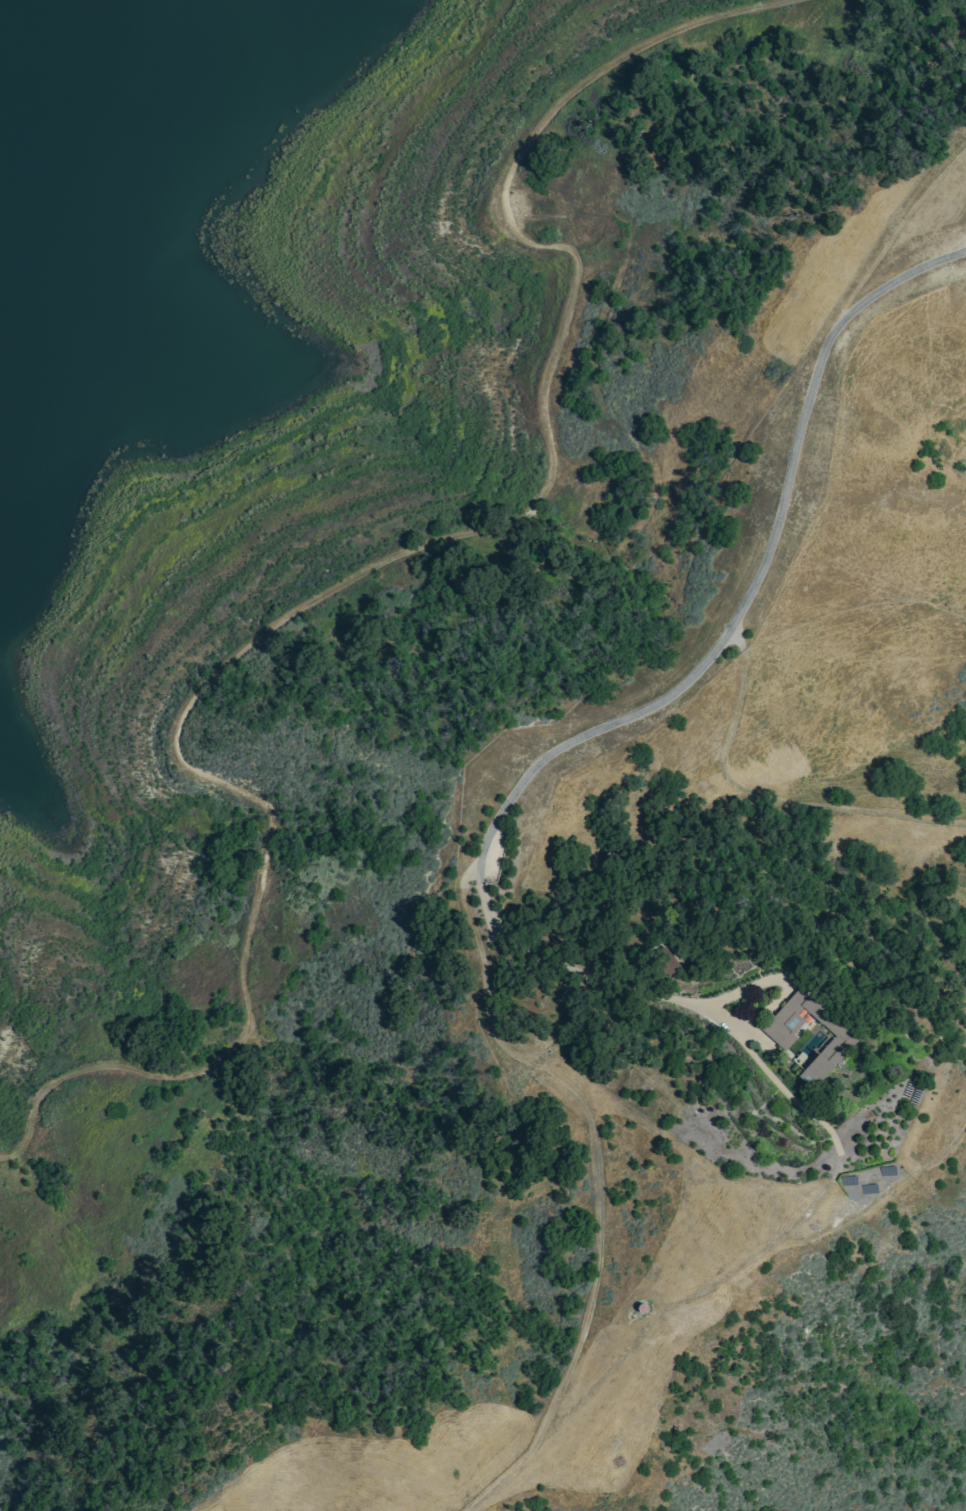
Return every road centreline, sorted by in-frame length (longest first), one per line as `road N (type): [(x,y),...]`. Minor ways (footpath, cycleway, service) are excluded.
road 1 (residential): [(481,1510),(662,1318),(722,1288),(801,1230),(832,1194),(843,1160),(830,1128),(717,1018),(678,1000),(616,988),(515,939),(487,897),(489,849),(548,760),(672,700),(722,650),(782,531),(839,331),(897,284),(965,255)]

